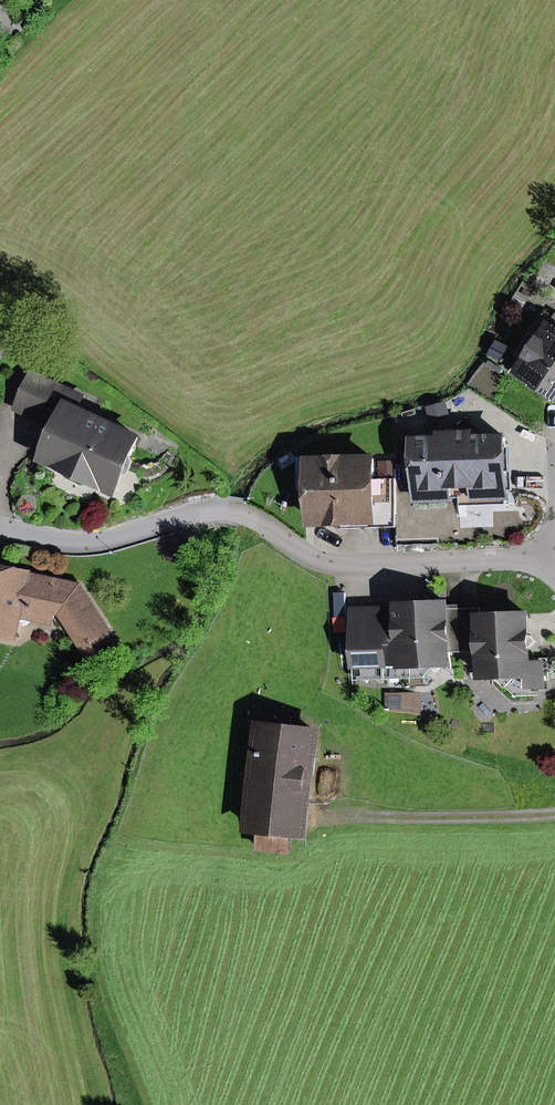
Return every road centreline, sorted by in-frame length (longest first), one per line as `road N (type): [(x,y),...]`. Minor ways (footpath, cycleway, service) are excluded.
road 1 (residential): [(554,574),(515,556),(328,563),(246,514),(214,510),(74,544),(0,529)]

